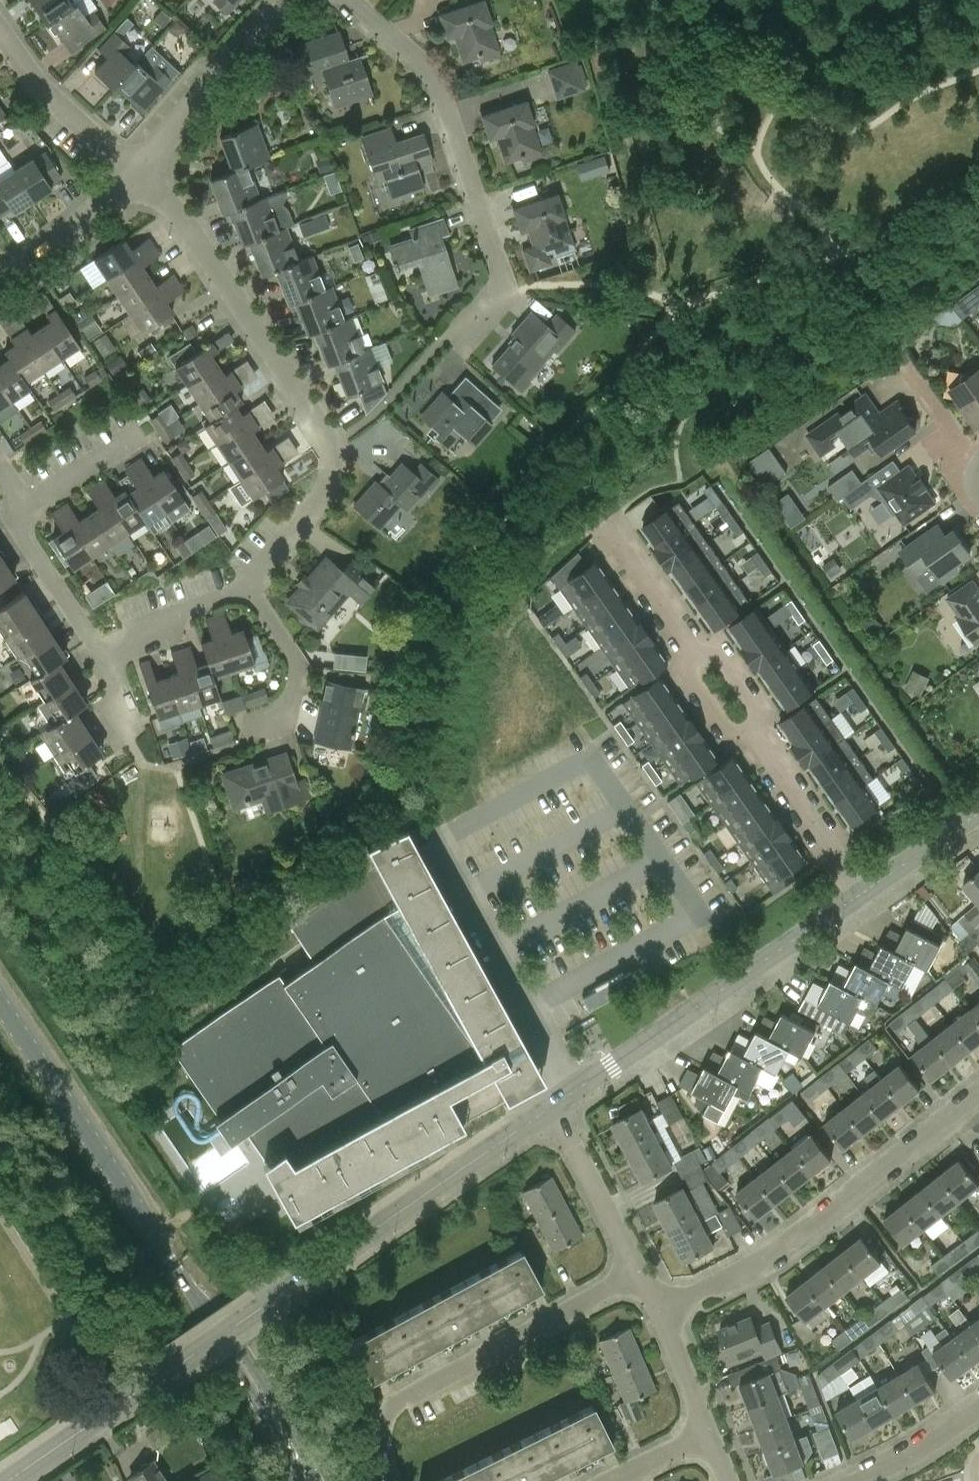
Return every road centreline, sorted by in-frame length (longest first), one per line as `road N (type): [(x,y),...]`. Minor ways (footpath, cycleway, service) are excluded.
road 1 (tertiary): [(8,1480),(552,1107)]
road 2 (secondary): [(309,1480),(0,1001)]
road 3 (residential): [(248,578),(328,491),(334,459),(180,214),(130,177)]
road 4 (residential): [(864,895),(604,528)]
road 5 (residential): [(474,332),(506,293),(448,89),(411,46),(352,0)]
road 6 (residential): [(659,1311),(778,1251),(978,1091)]
road 7 (residential): [(392,1480),(379,1438),(395,1403),(638,1272)]
road 8 (tertiary): [(570,1093),(864,895)]
road 9 (residential): [(135,769),(234,741),(272,719),(289,694),(286,650),(248,578)]
road 10 (residential): [(570,1093),(432,839)]
road 11 (residential): [(130,177),(284,0)]
road 12 (residential): [(0,31),(130,177)]
road 13 (residential): [(638,1272),(552,1107)]
road 14 (residential): [(0,286),(130,177)]
road 15 (residential): [(102,651),(34,549),(23,506)]
road 16 (residential): [(102,651),(248,578)]
road 17 (residential): [(214,906),(135,769)]
road 18 (residential): [(851,1480),(942,1443),(978,1414)]
road 19 (tertiary): [(864,895),(978,813)]
road 20 (residential): [(710,1436),(659,1311)]
road 21 (residential): [(23,506),(128,436)]
road 22 (residential): [(135,769),(107,720),(102,651)]

